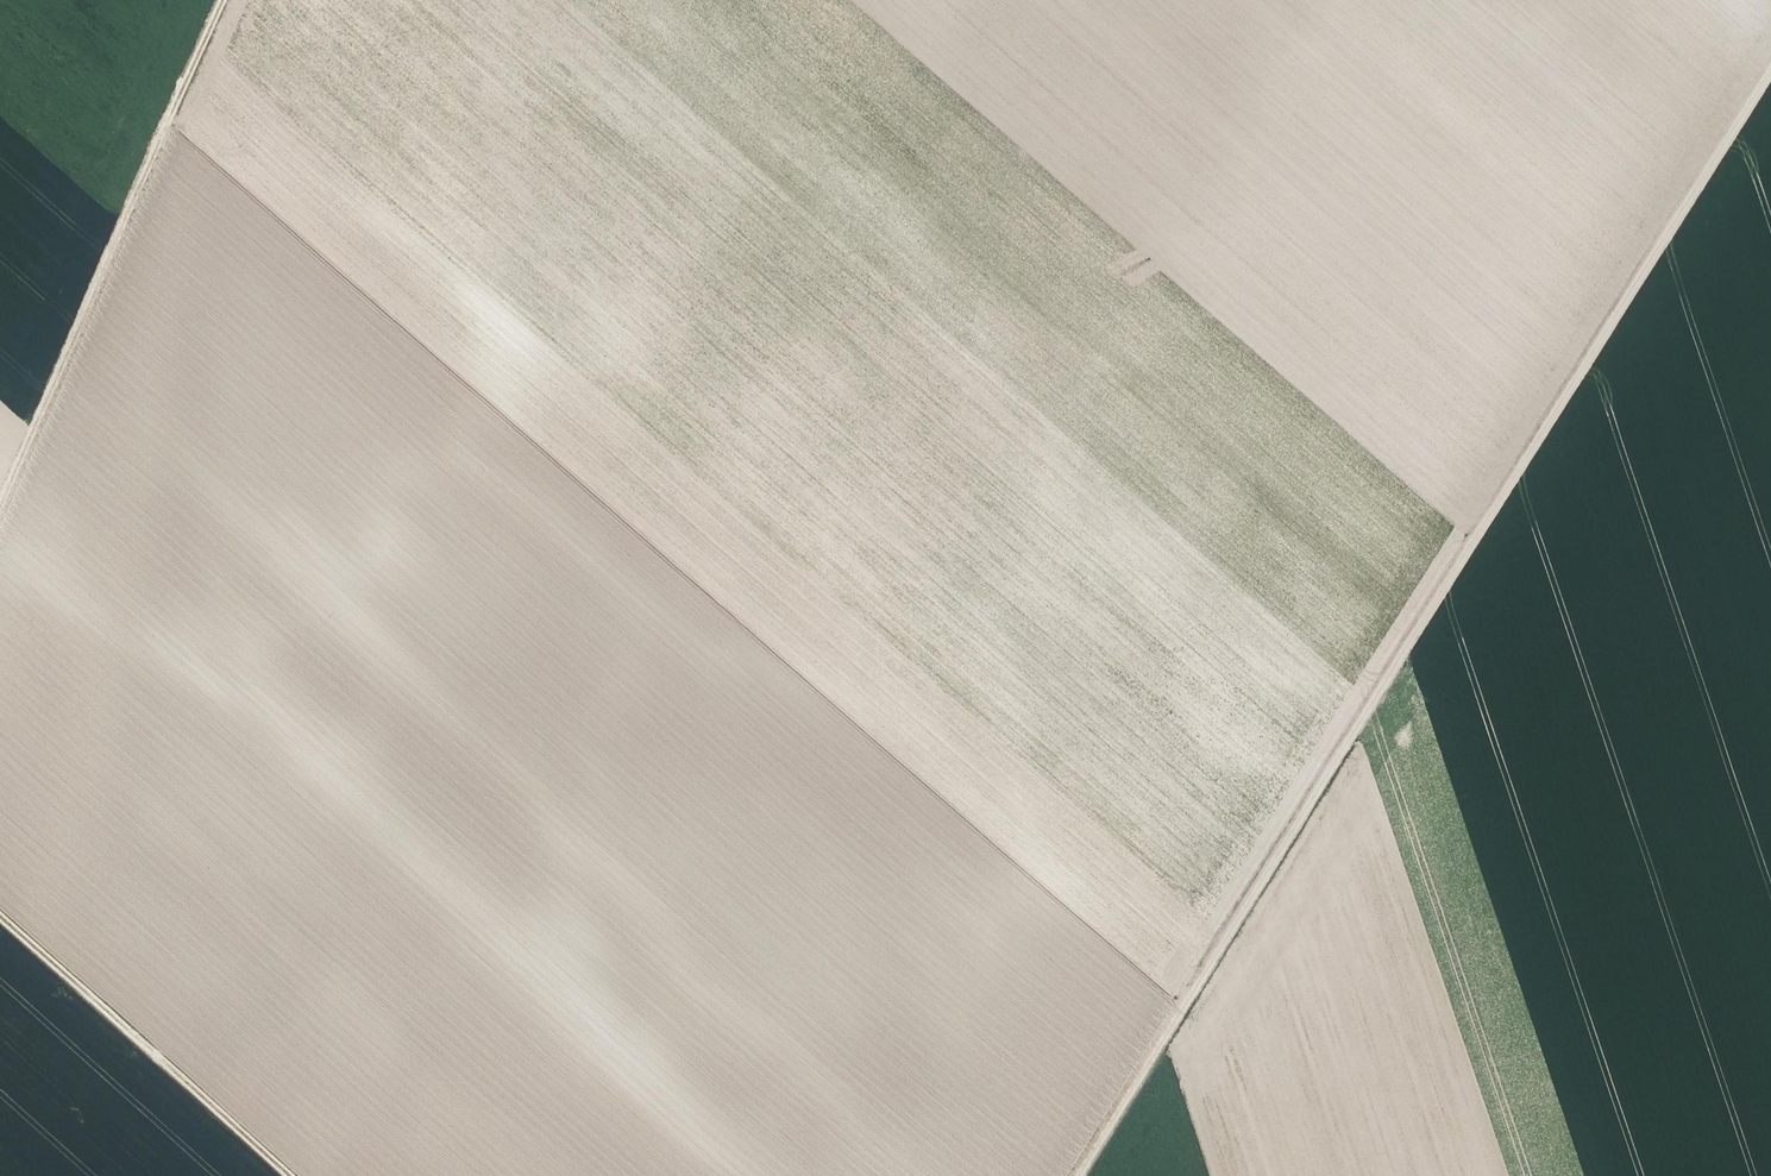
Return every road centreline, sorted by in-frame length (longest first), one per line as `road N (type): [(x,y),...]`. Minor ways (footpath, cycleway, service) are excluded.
road 1 (track): [(1067,1175),(1770,69)]
road 2 (track): [(220,0),(0,509)]
road 3 (track): [(0,916),(290,1175)]

